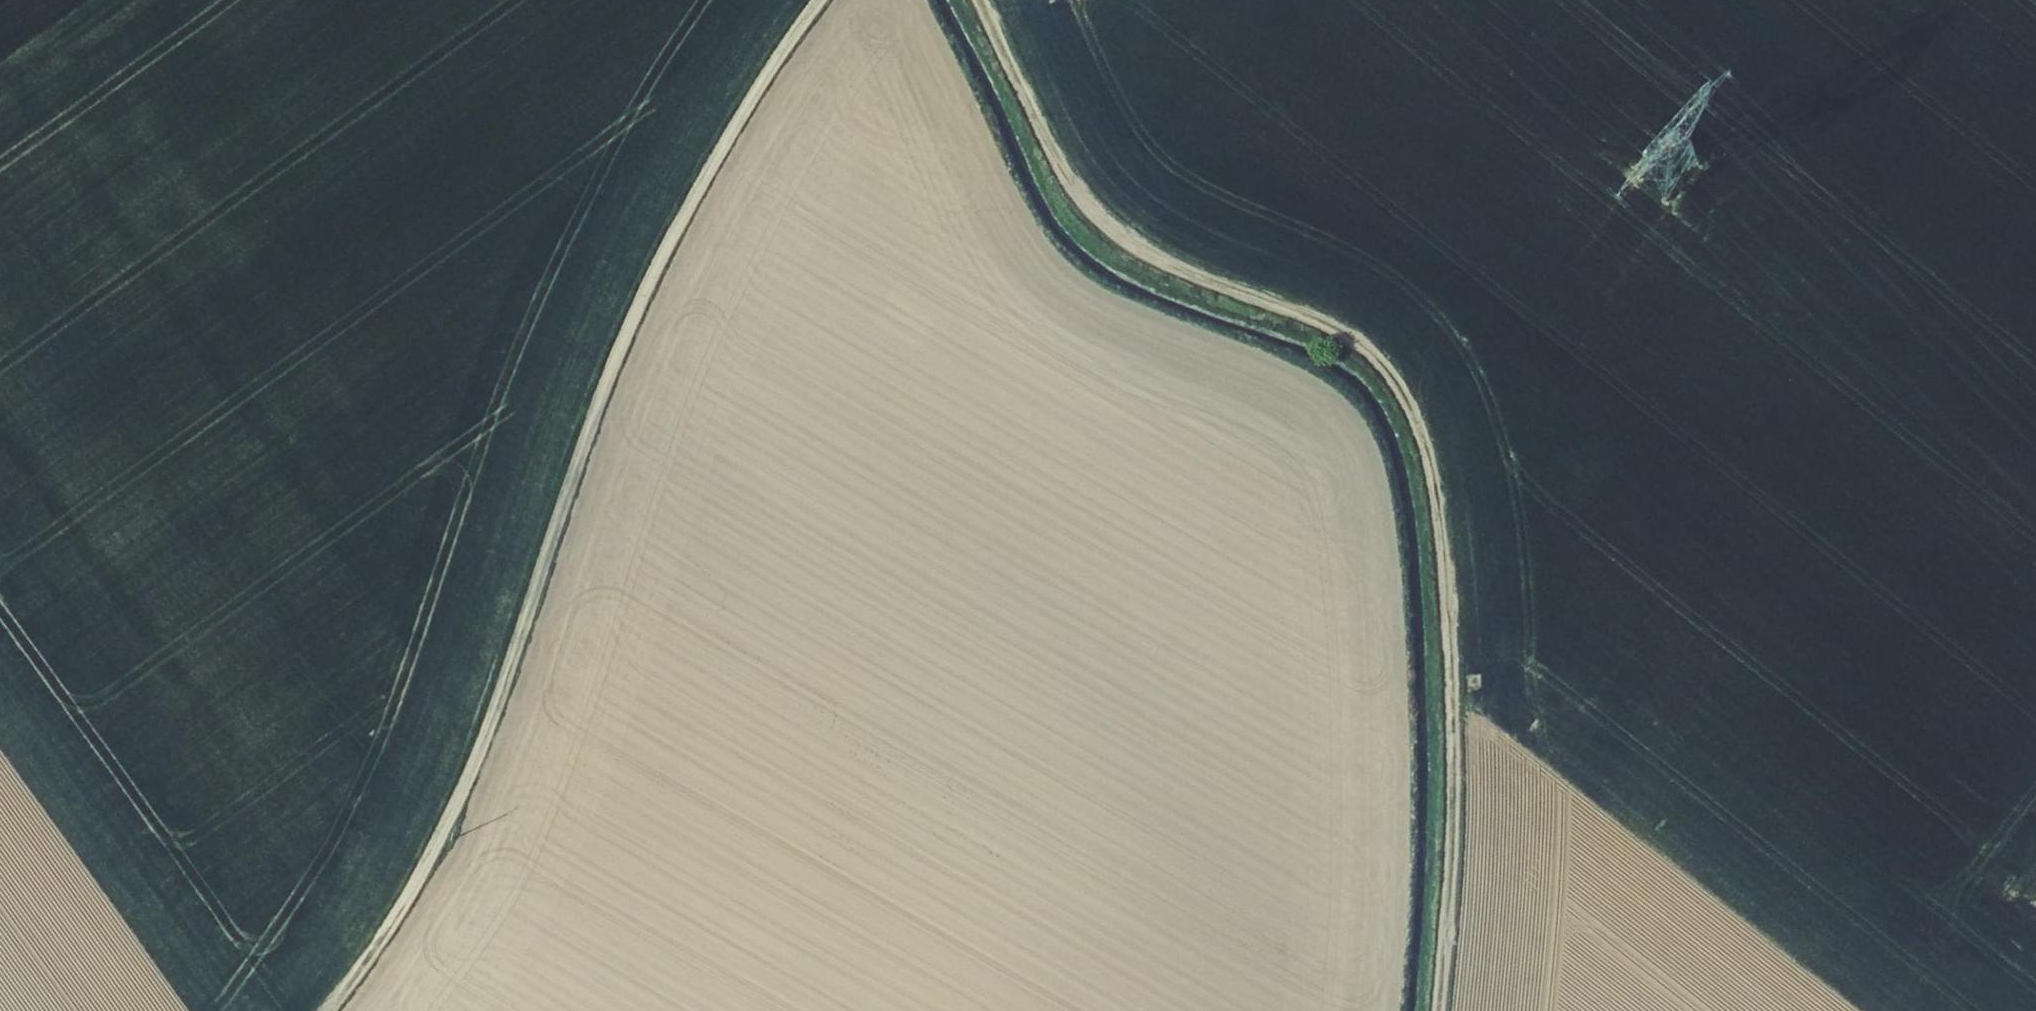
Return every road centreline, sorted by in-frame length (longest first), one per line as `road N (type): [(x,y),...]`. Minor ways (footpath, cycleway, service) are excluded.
road 1 (track): [(1438,1010),(1453,821),(1451,695),(1435,505),(1394,380),(1316,326),(1109,247),(1049,168),(969,0)]
road 2 (track): [(828,0),(782,51),(684,212),(593,413),(483,743),(408,898),(326,1010)]

